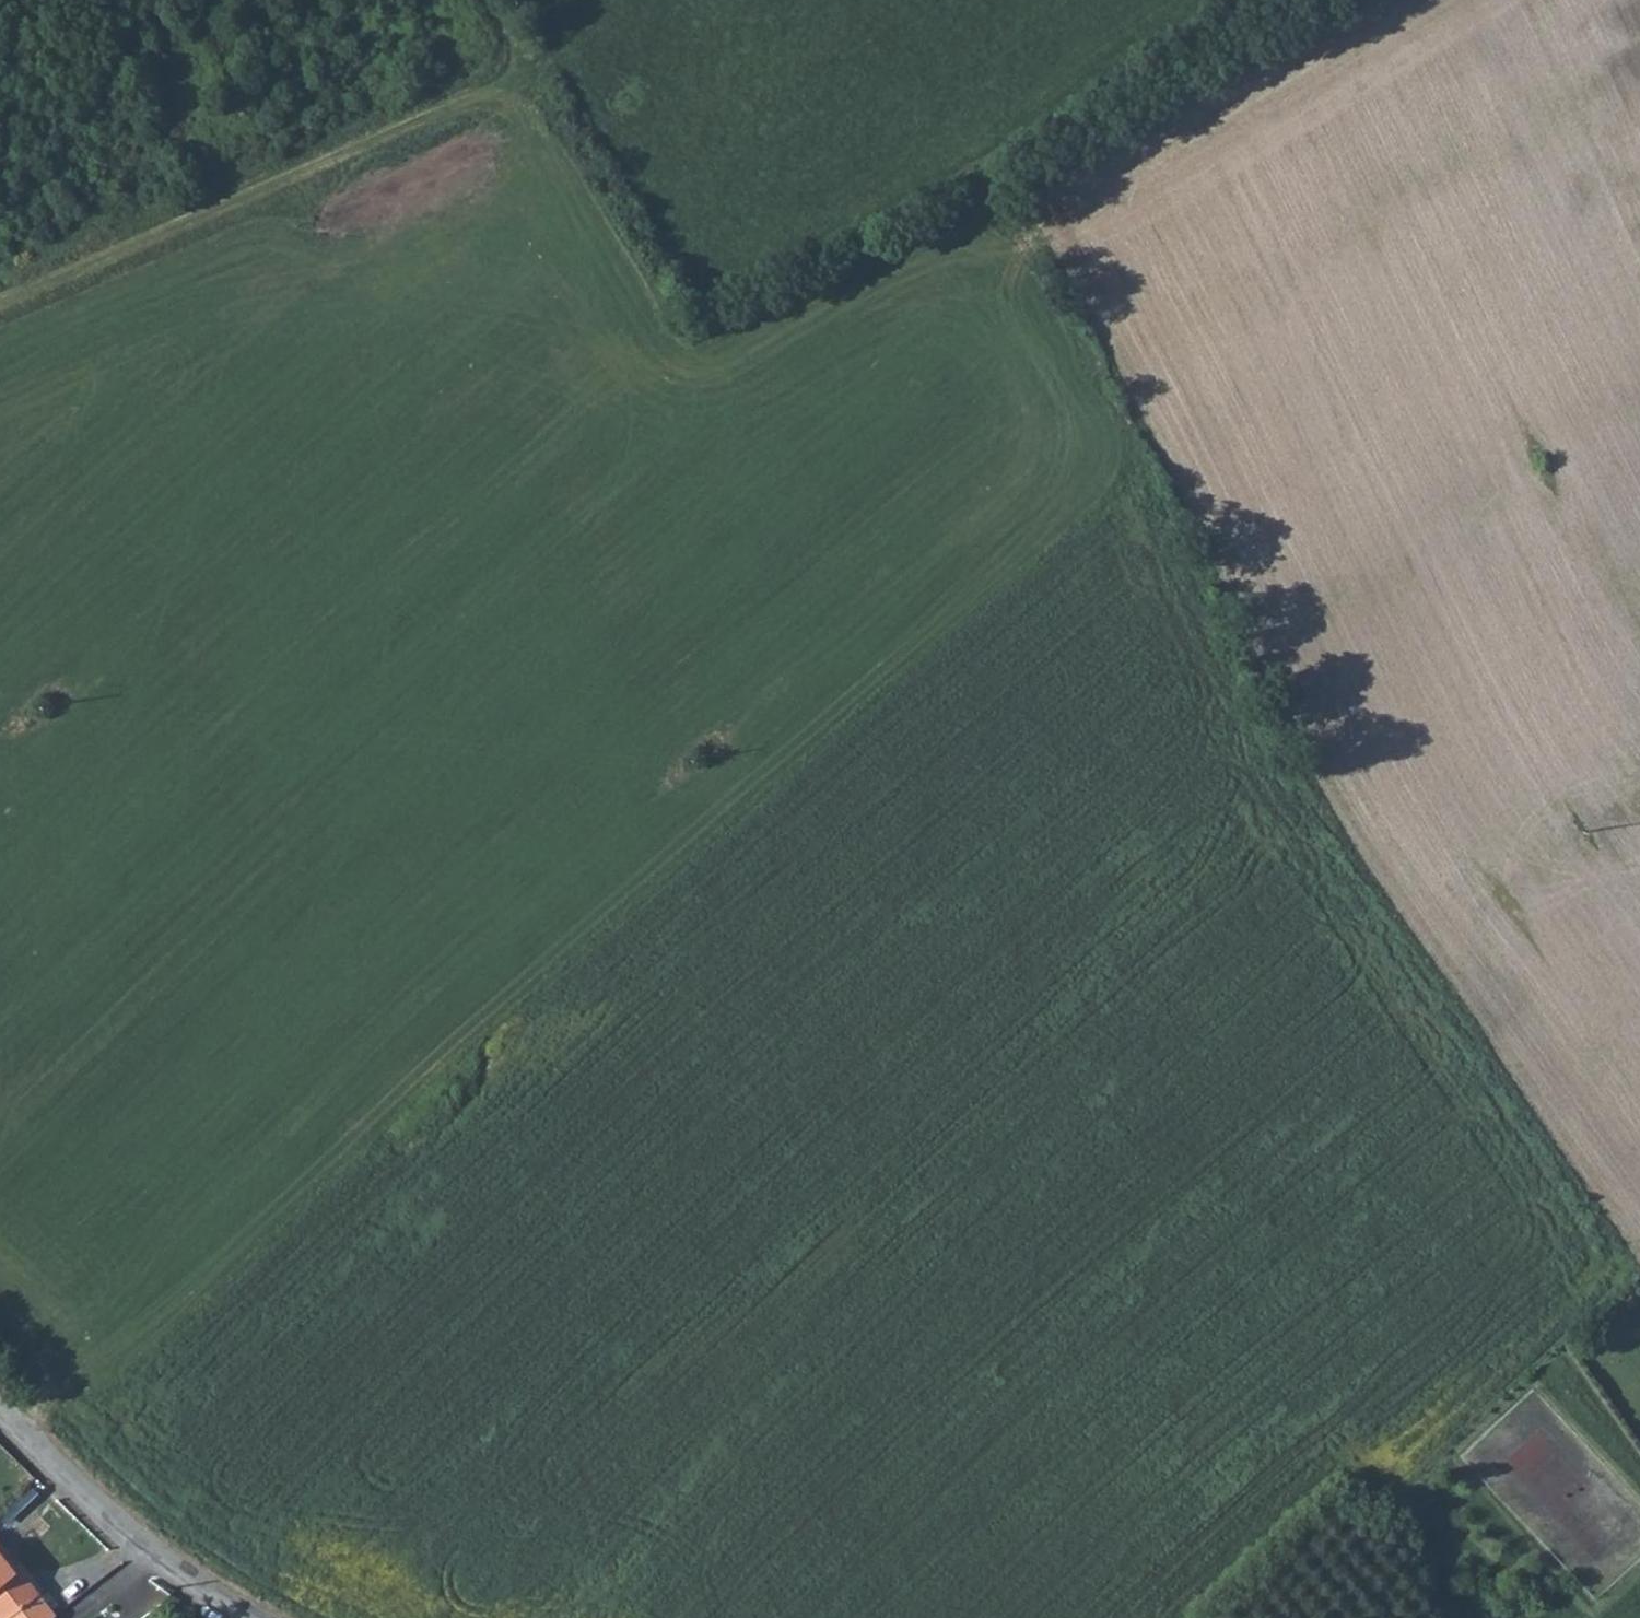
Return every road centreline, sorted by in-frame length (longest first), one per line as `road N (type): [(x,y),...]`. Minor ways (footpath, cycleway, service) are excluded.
road 1 (track): [(0,298),(487,92)]
road 2 (residential): [(246,1617),(106,1518),(0,1409)]

